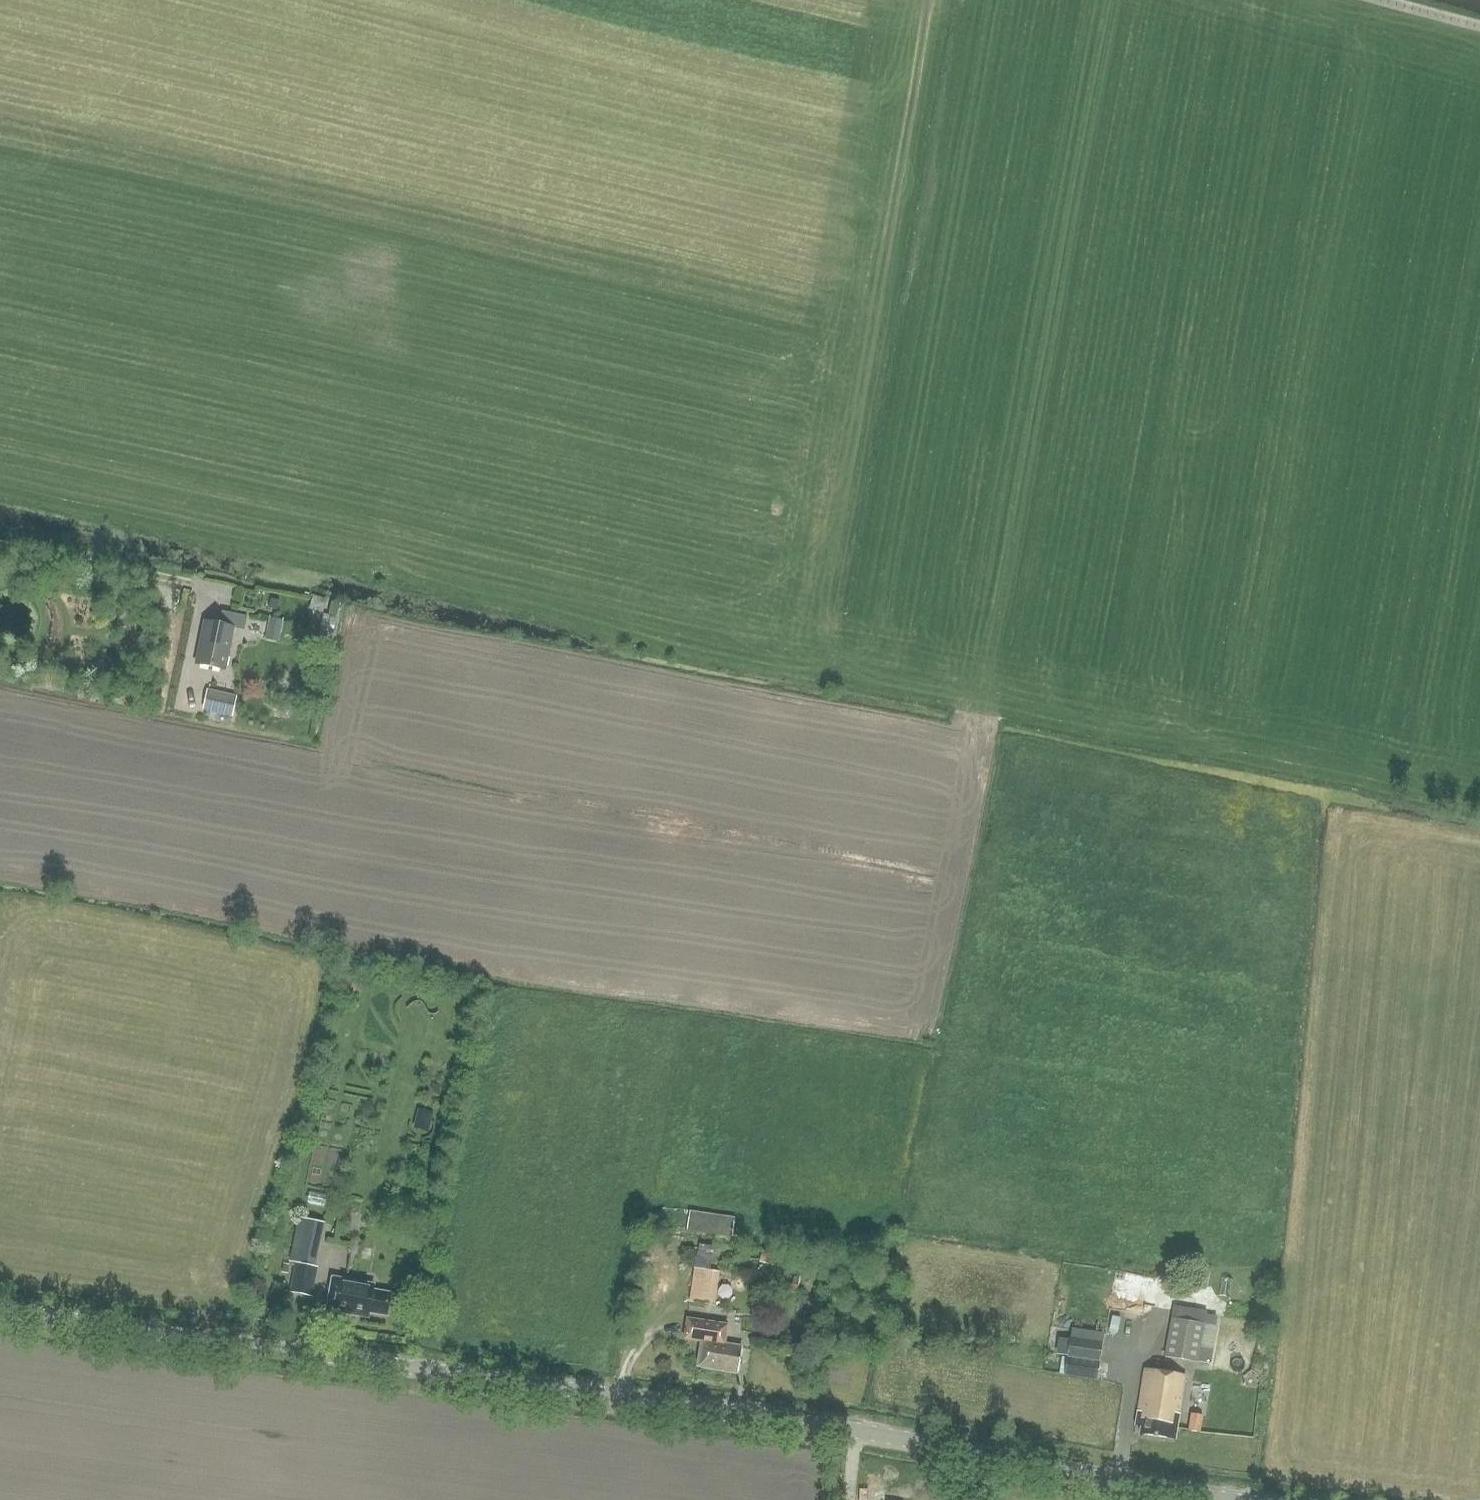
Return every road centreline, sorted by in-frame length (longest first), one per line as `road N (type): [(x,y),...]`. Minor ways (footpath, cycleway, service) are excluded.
road 1 (tertiary): [(1233,1499),(0,1308)]

